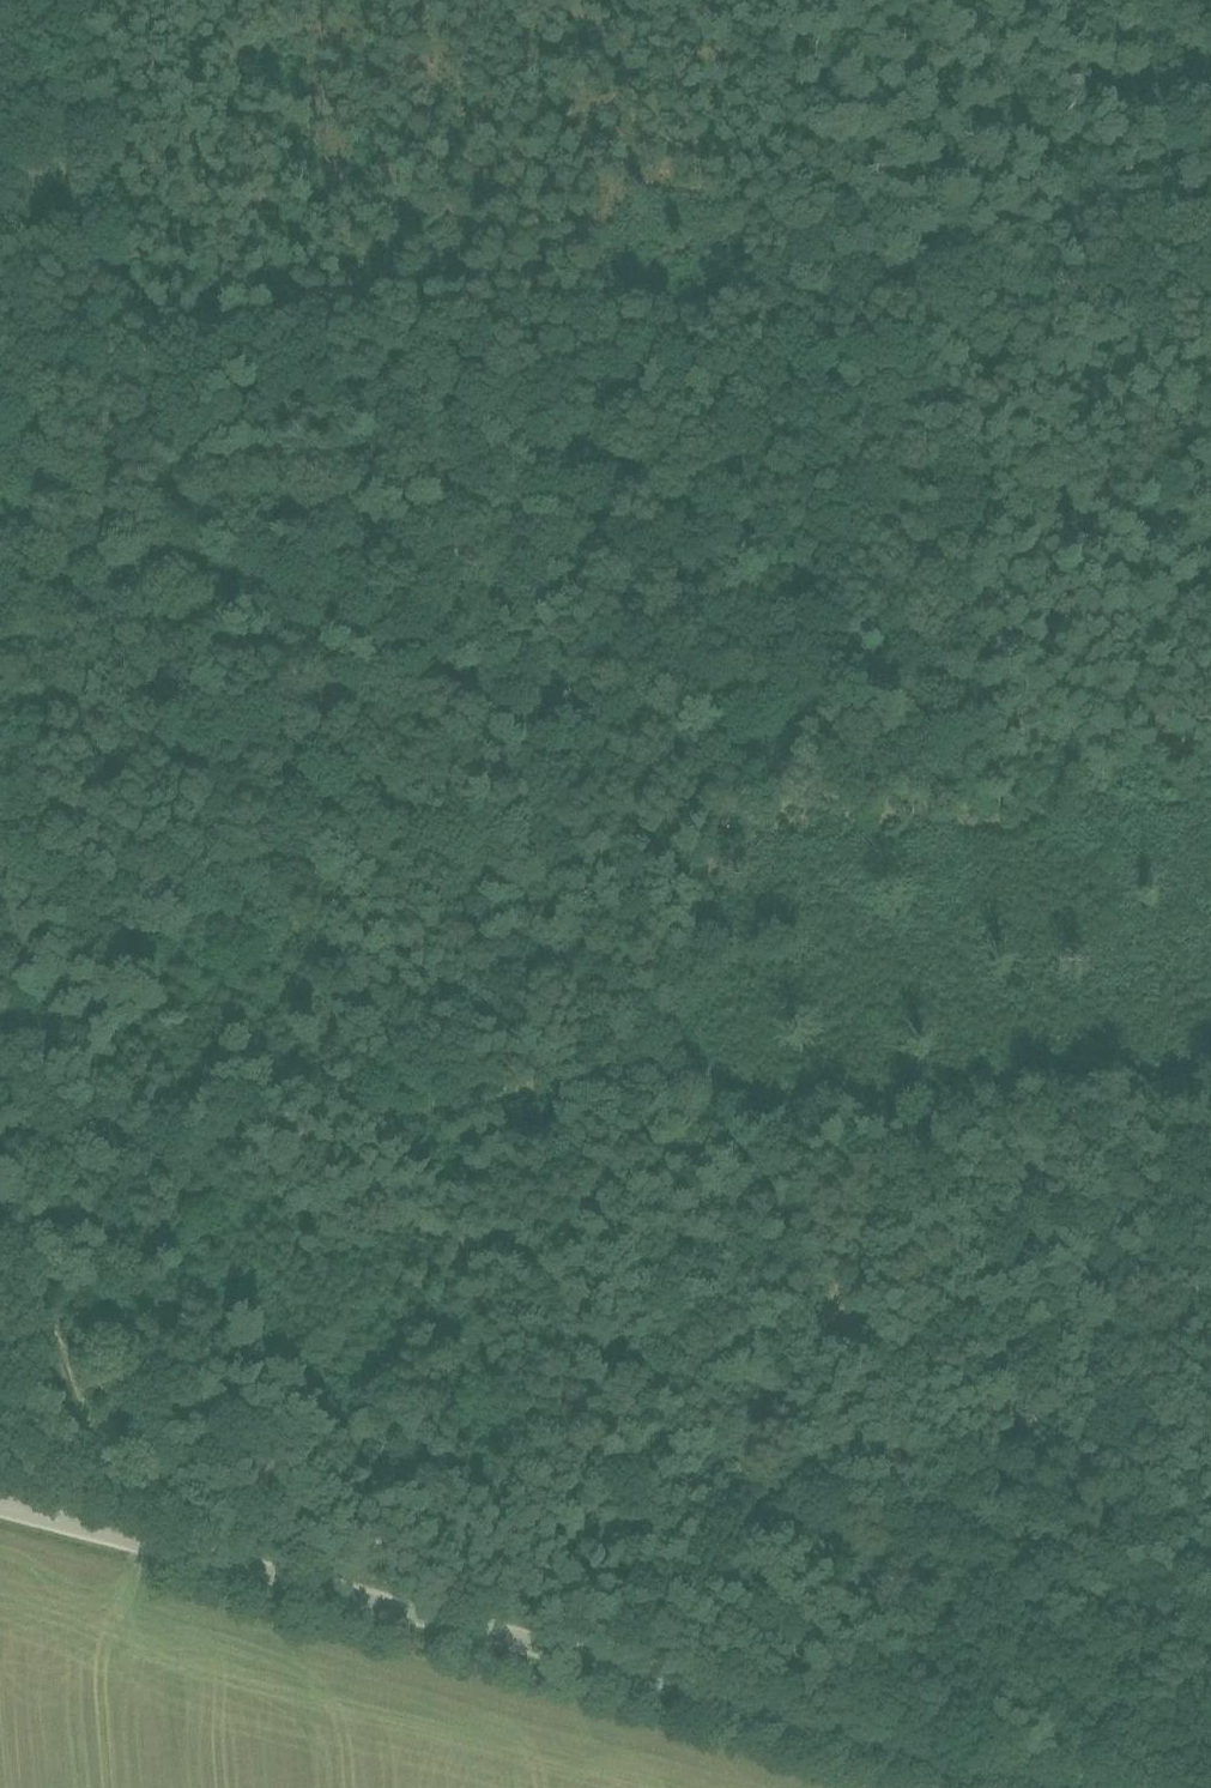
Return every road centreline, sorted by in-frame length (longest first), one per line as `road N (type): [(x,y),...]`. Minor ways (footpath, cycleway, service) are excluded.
road 1 (unclassified): [(1070,1787),(0,1507)]
road 2 (track): [(0,1220),(63,1381)]
road 3 (track): [(63,1381),(114,1495),(107,1535)]

